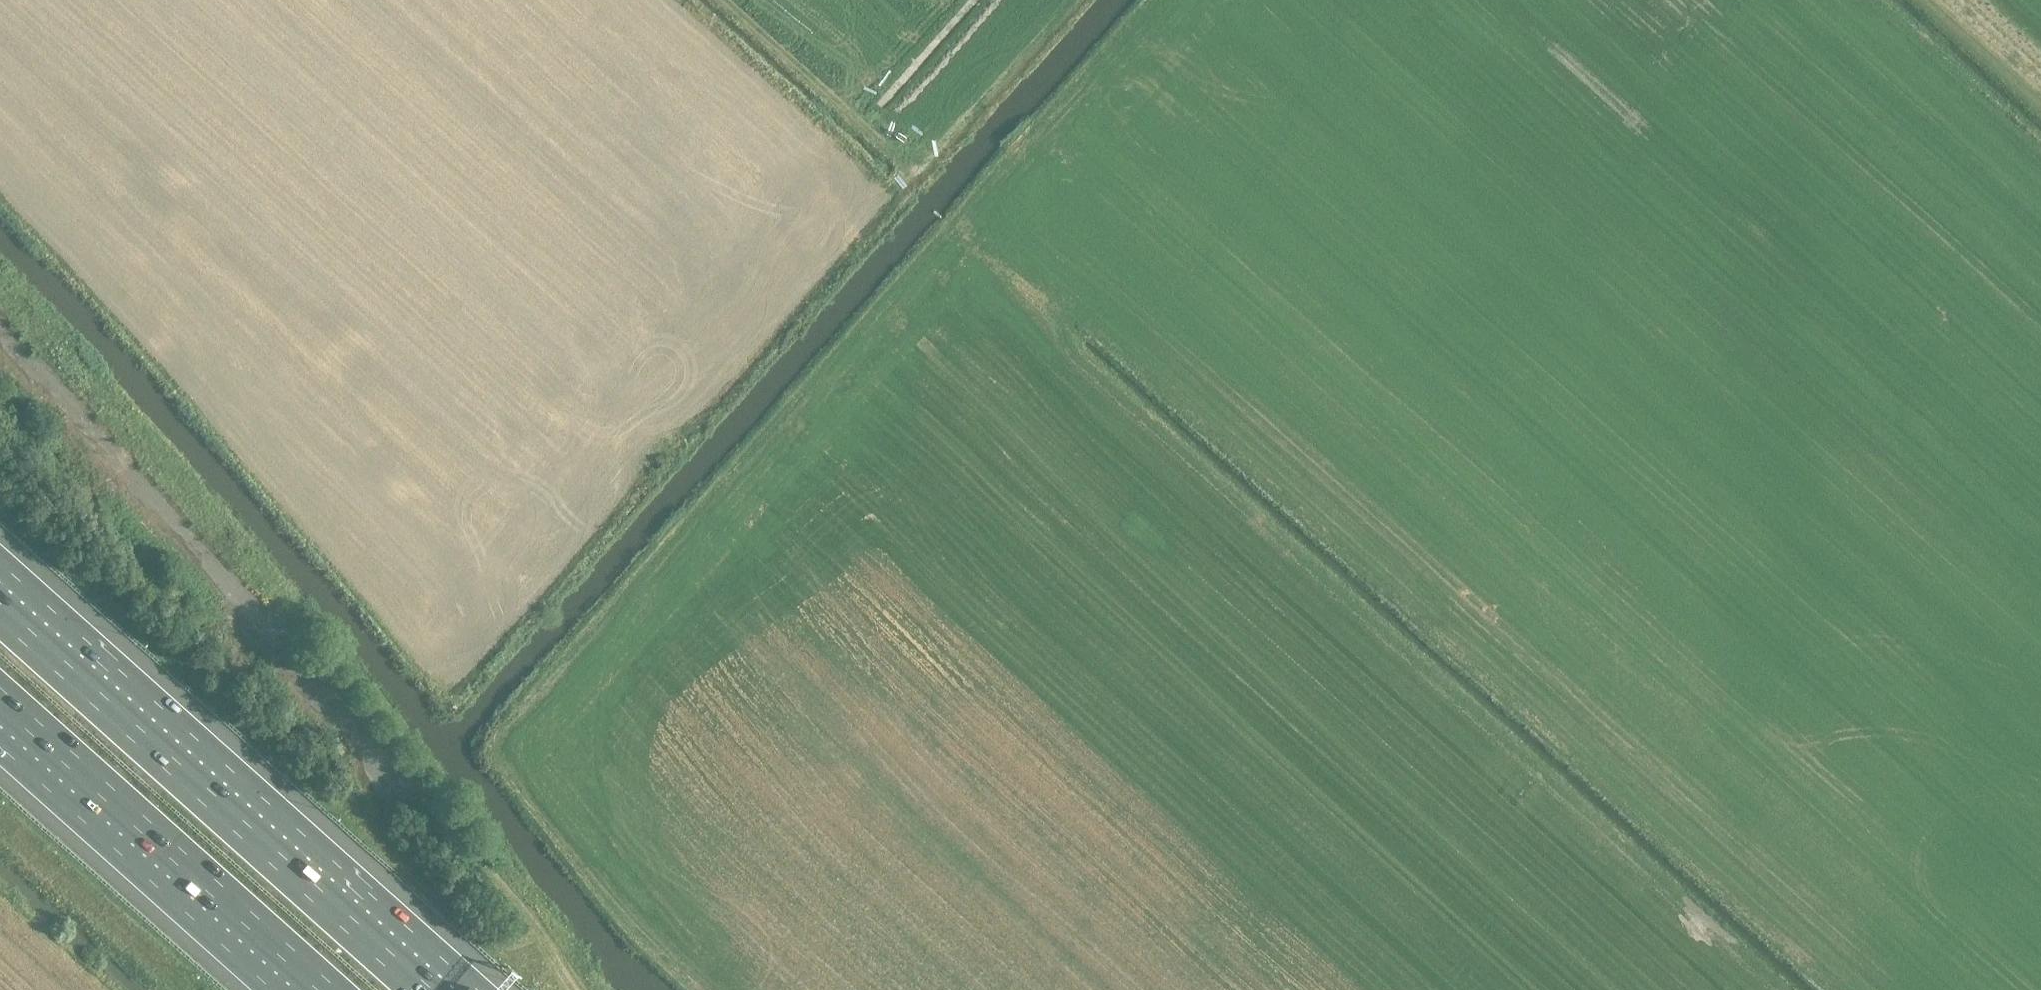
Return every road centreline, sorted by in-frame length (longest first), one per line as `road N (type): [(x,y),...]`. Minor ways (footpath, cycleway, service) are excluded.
road 1 (motorway): [(437,989),(0,599)]
road 2 (motorway): [(0,712),(311,989)]

